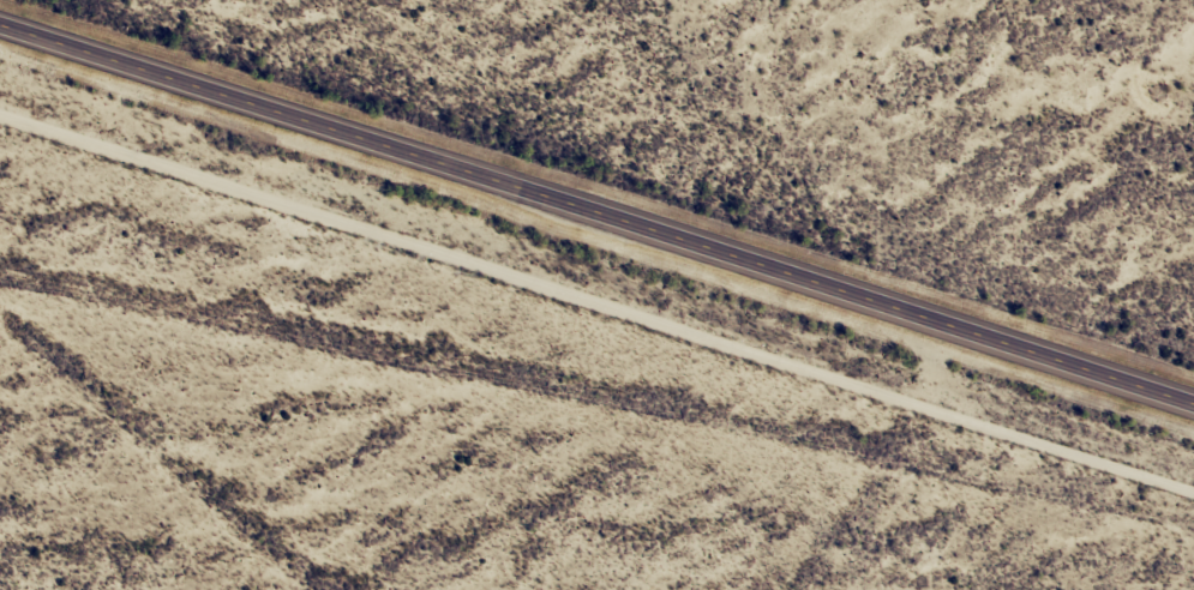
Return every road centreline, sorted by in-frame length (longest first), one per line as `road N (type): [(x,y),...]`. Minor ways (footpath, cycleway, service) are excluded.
road 1 (trunk): [(1193,398),(0,22)]
road 2 (track): [(1193,576),(0,289)]

